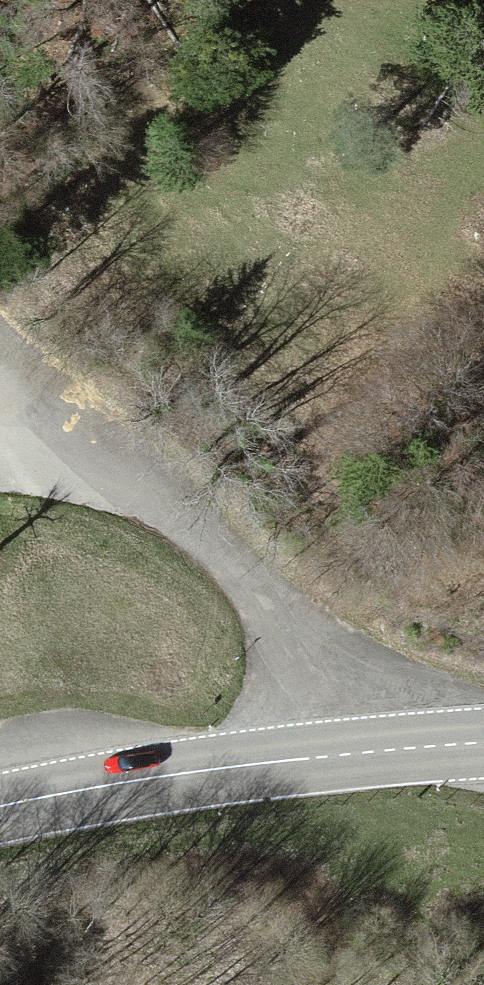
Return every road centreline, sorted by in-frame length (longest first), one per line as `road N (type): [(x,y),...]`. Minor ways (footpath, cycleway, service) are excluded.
road 1 (track): [(390,748),(319,659),(172,509),(64,414),(0,444)]
road 2 (primary): [(483,743),(195,772),(0,806)]

